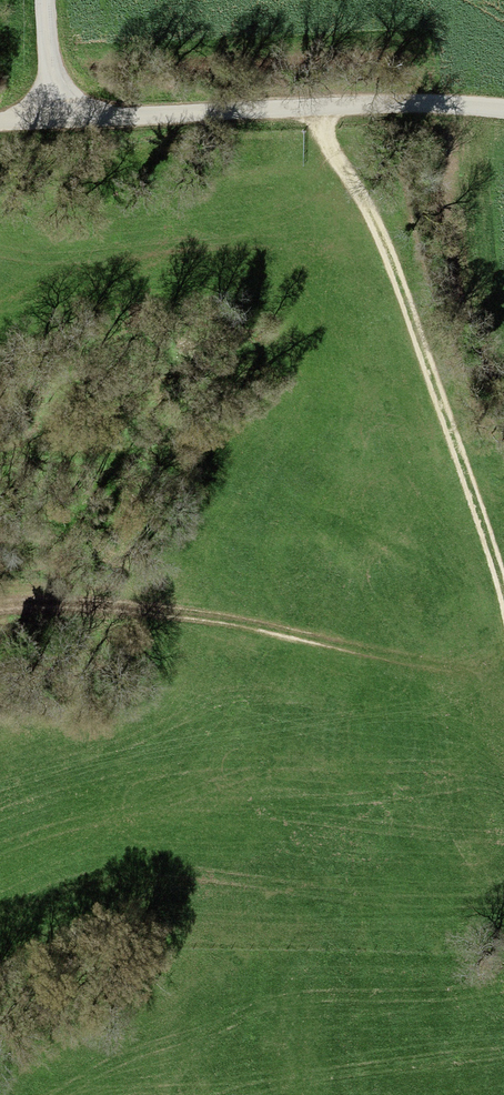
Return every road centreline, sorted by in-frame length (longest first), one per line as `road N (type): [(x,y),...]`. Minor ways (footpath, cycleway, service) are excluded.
road 1 (track): [(503,594),(422,346),(325,107)]
road 2 (track): [(0,606),(241,619),(503,689)]
road 3 (unclassified): [(503,113),(325,107),(0,121)]

